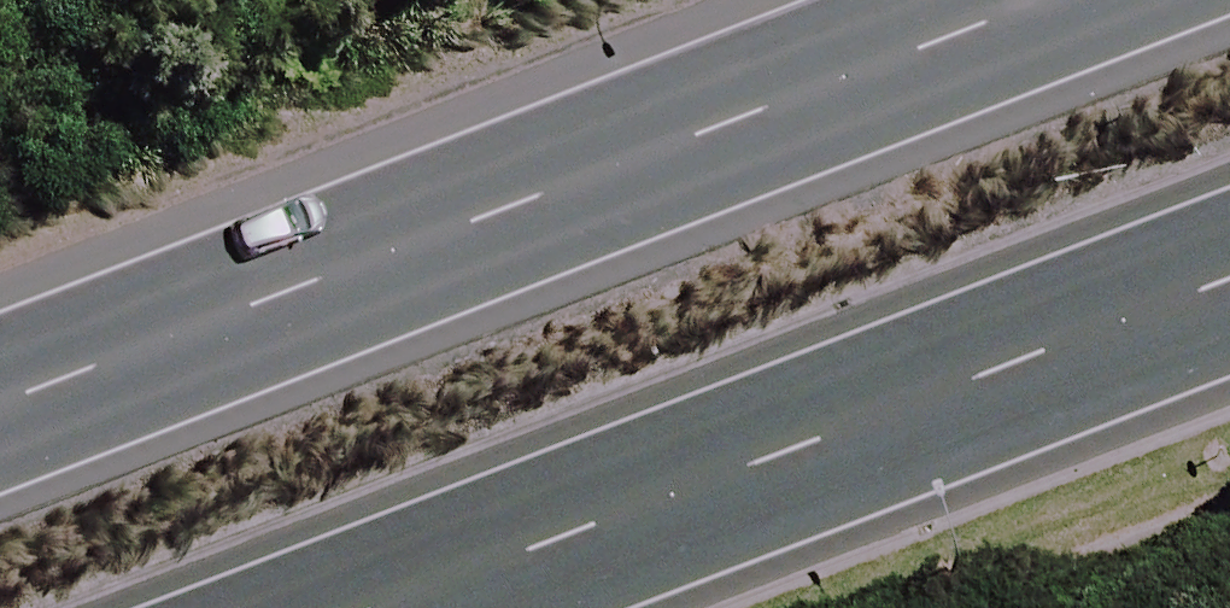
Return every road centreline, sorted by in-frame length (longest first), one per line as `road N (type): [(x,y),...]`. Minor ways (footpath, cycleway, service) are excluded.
road 1 (primary): [(0,383),(1001,0)]
road 2 (primary): [(1229,299),(434,607)]

